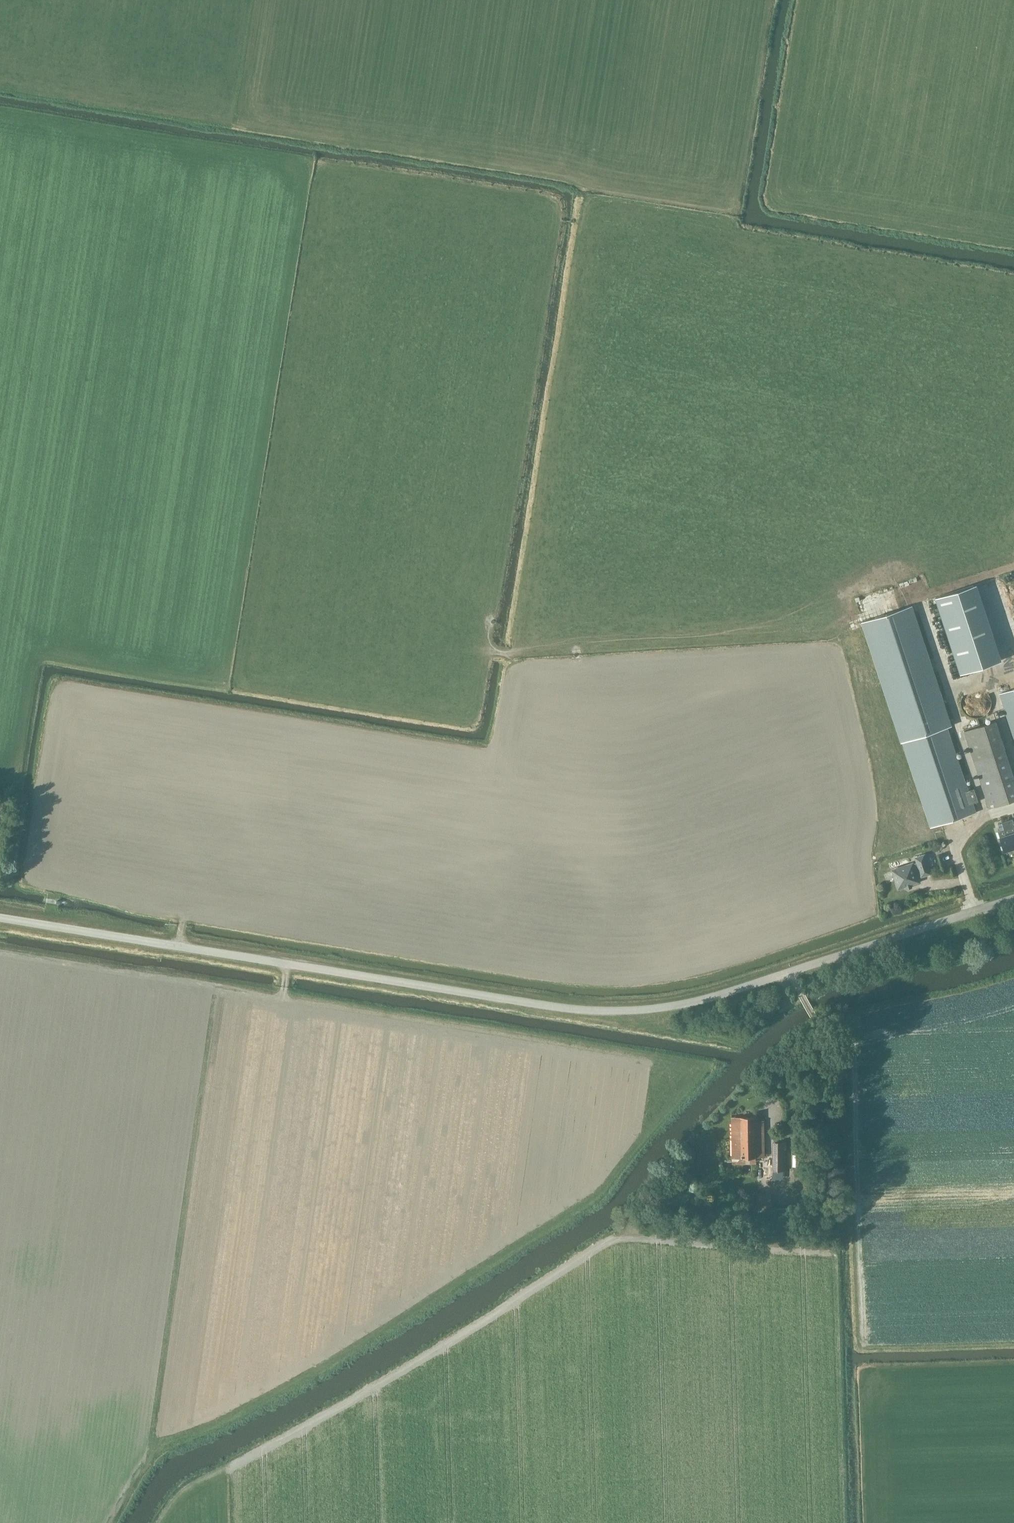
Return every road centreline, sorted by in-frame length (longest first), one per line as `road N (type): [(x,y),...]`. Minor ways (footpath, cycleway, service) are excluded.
road 1 (unclassified): [(0,924),(614,1012),(729,993),(1013,899)]

